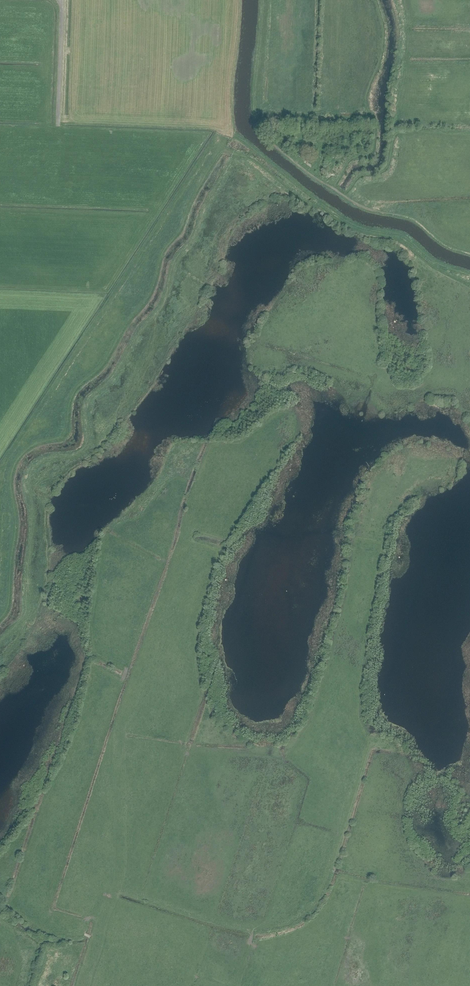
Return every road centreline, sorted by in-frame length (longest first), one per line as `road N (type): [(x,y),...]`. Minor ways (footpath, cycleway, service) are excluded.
road 1 (track): [(60,0),(59,121)]

